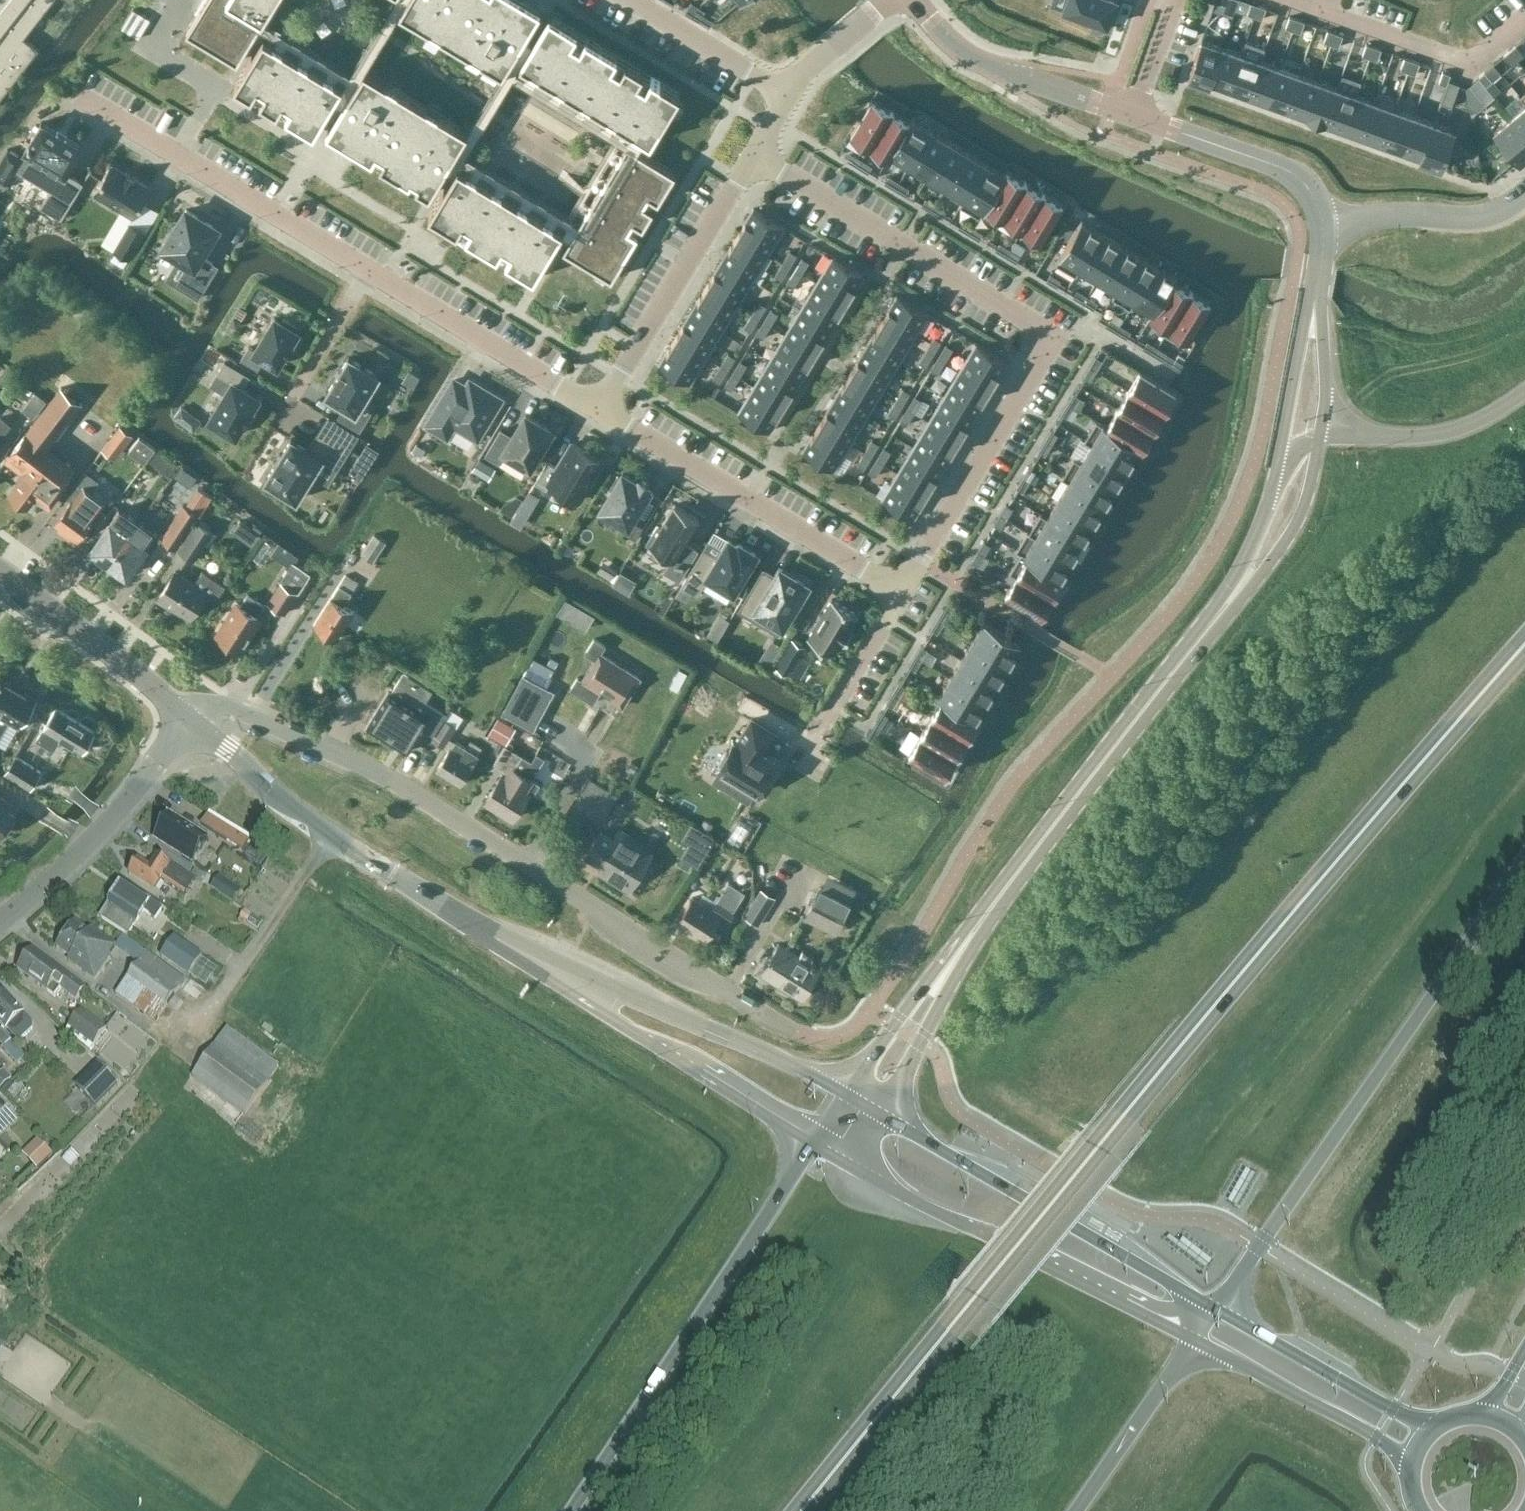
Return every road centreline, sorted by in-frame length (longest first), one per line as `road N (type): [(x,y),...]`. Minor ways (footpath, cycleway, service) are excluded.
road 1 (trunk): [(802,1510),(1335,862),(1524,645)]
road 2 (residential): [(192,725),(220,704),(403,786),(789,1028)]
road 3 (residential): [(900,591),(1039,361),(1041,342),(1032,321),(754,157)]
road 4 (trunk): [(1219,1310),(1524,851)]
road 5 (primary): [(1234,595),(960,952)]
road 6 (trunk): [(811,1144),(582,1510)]
road 7 (primary): [(1219,1310),(877,1113)]
road 8 (primary): [(847,1166),(1198,1341)]
road 9 (tertiary): [(843,1093),(776,1056),(488,932)]
road 10 (tertiary): [(488,932),(601,1014),(811,1144)]
road 11 (tertiary): [(488,932),(300,814),(192,725)]
road 12 (residential): [(600,413),(900,591)]
road 13 (residential): [(77,95),(368,272)]
road 14 (residential): [(754,157),(600,413)]
road 15 (tertiary): [(0,924),(103,829),(192,725)]
road 16 (residential): [(368,272),(600,413)]
road 17 (primary): [(1198,1341),(1411,1463)]
road 18 (residential): [(192,725),(134,670),(0,573)]
road 19 (primary): [(1434,1427),(1219,1310)]
road 20 (tertiary): [(1133,118),(1293,175),(1312,193),(1323,225)]
road 21 (trunk): [(1524,392),(1456,431),(1319,438)]
road 22 (trunk): [(1081,1510),(1198,1341)]
road 23 (residential): [(1524,200),(1493,217),(1323,225)]
road 24 (residential): [(627,0),(791,92)]
road 25 (primary): [(1234,595),(1264,571),(1300,517),(1319,438)]
road 26 (primary): [(960,952),(918,993),(843,1093)]
road 27 (primary): [(877,1113),(940,1005),(960,952)]
road 28 (tertiary): [(978,61),(1133,118)]
road 29 (residential): [(820,727),(900,591)]
road 30 (tertiary): [(1316,301),(1300,334),(1281,450)]
road 31 (primary): [(1281,450),(1234,595)]
road 32 (residential): [(368,272),(295,392)]
road 33 (residential): [(894,0),(791,92)]
road 34 (tertiary): [(1319,438),(1326,381),(1316,301)]
road 35 (residential): [(1133,118),(1176,0)]

